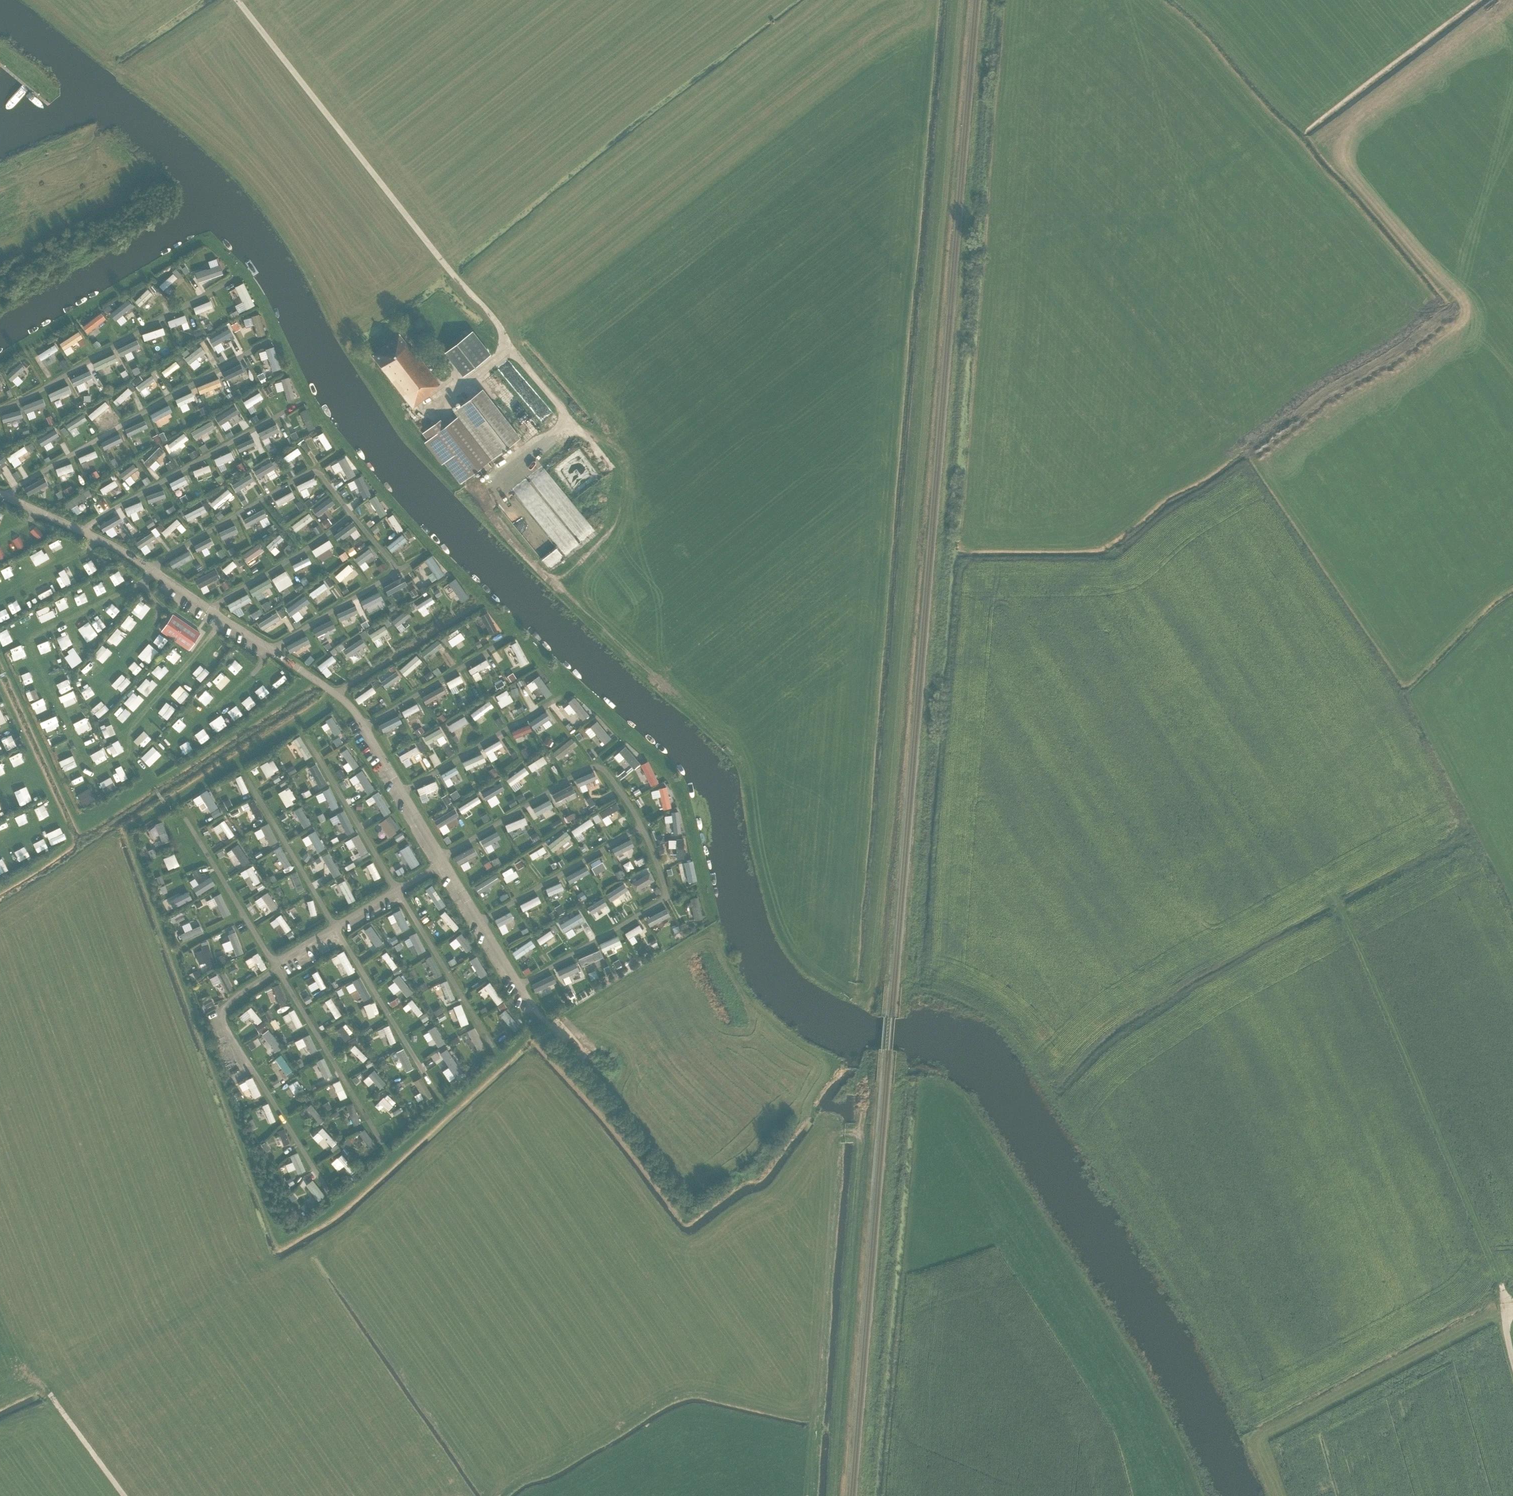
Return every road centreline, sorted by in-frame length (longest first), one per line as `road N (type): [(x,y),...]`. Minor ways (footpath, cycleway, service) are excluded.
road 1 (track): [(127,754),(88,770),(32,640),(137,583)]
road 2 (track): [(213,631),(130,730),(127,754),(152,784)]

